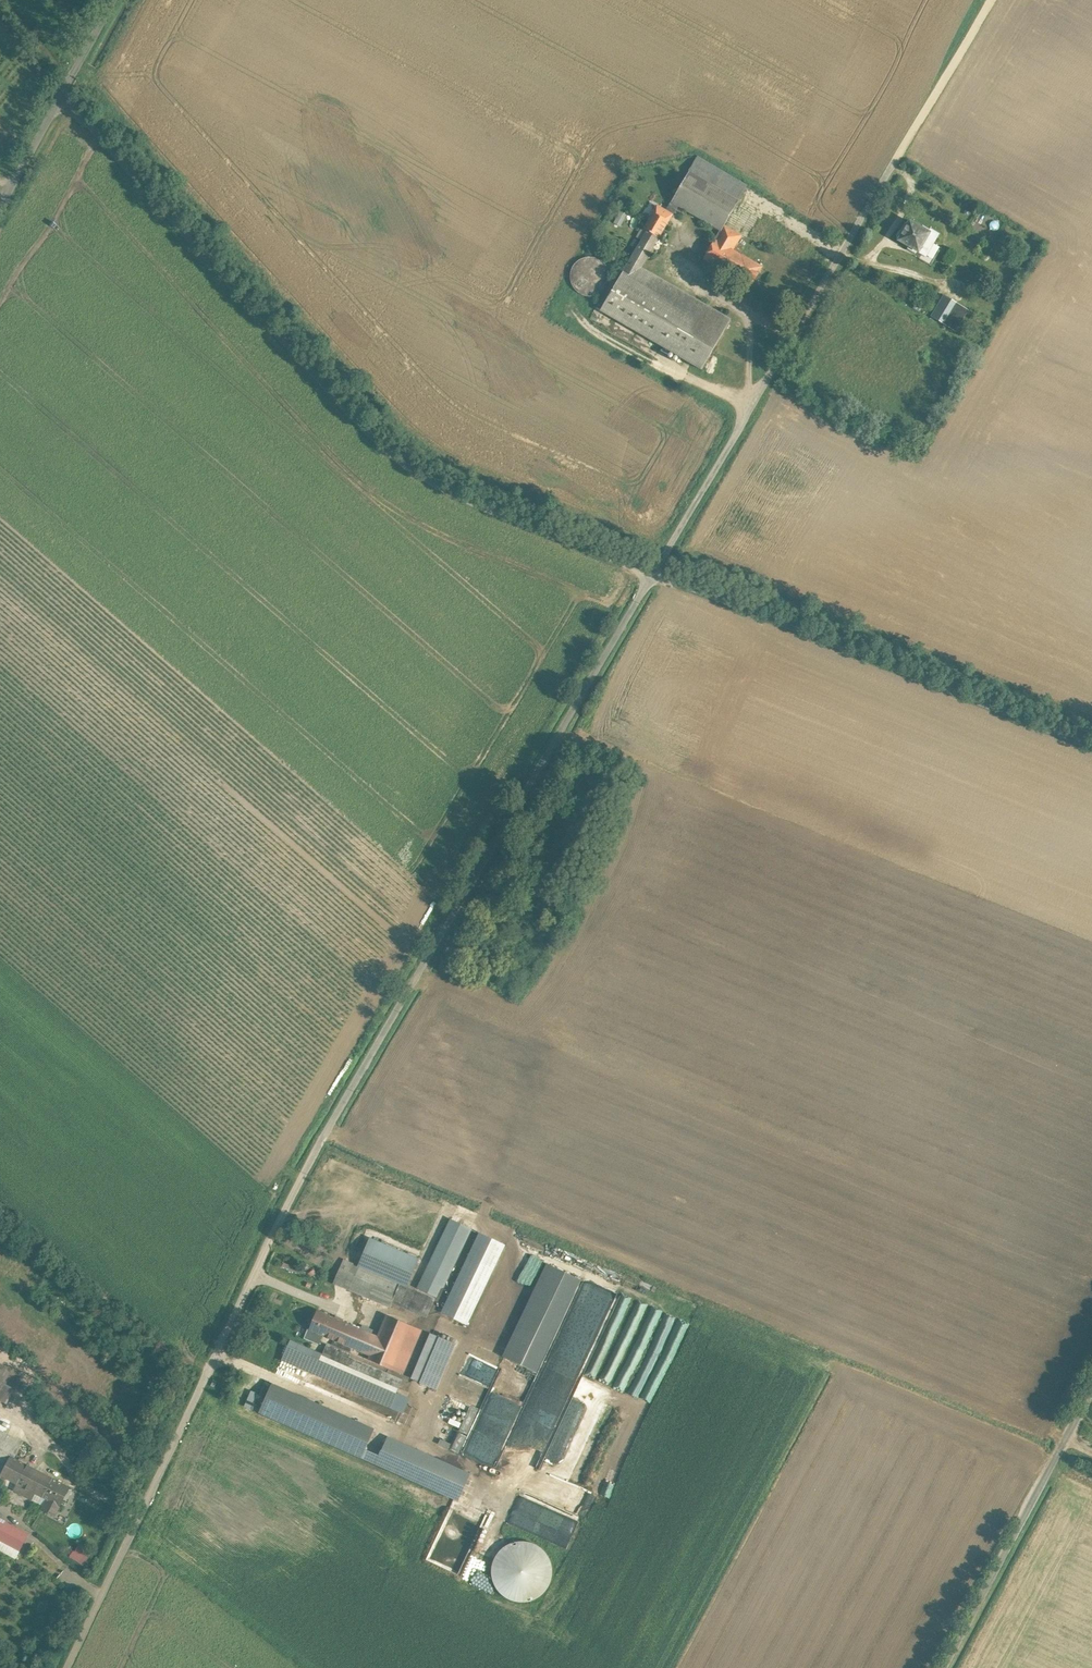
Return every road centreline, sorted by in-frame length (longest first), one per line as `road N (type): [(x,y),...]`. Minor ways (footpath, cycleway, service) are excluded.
road 1 (unclassified): [(68,1667),(288,1204),(656,571)]
road 2 (unclassified): [(656,571),(478,505),(413,470),(62,96)]
road 3 (unclassified): [(656,571),(905,144)]
road 4 (unclassified): [(1091,749),(656,571)]
road 5 (unclassified): [(1091,1388),(942,1667)]
road 6 (track): [(905,144),(989,0)]
road 7 (unclassified): [(62,96),(0,210)]

